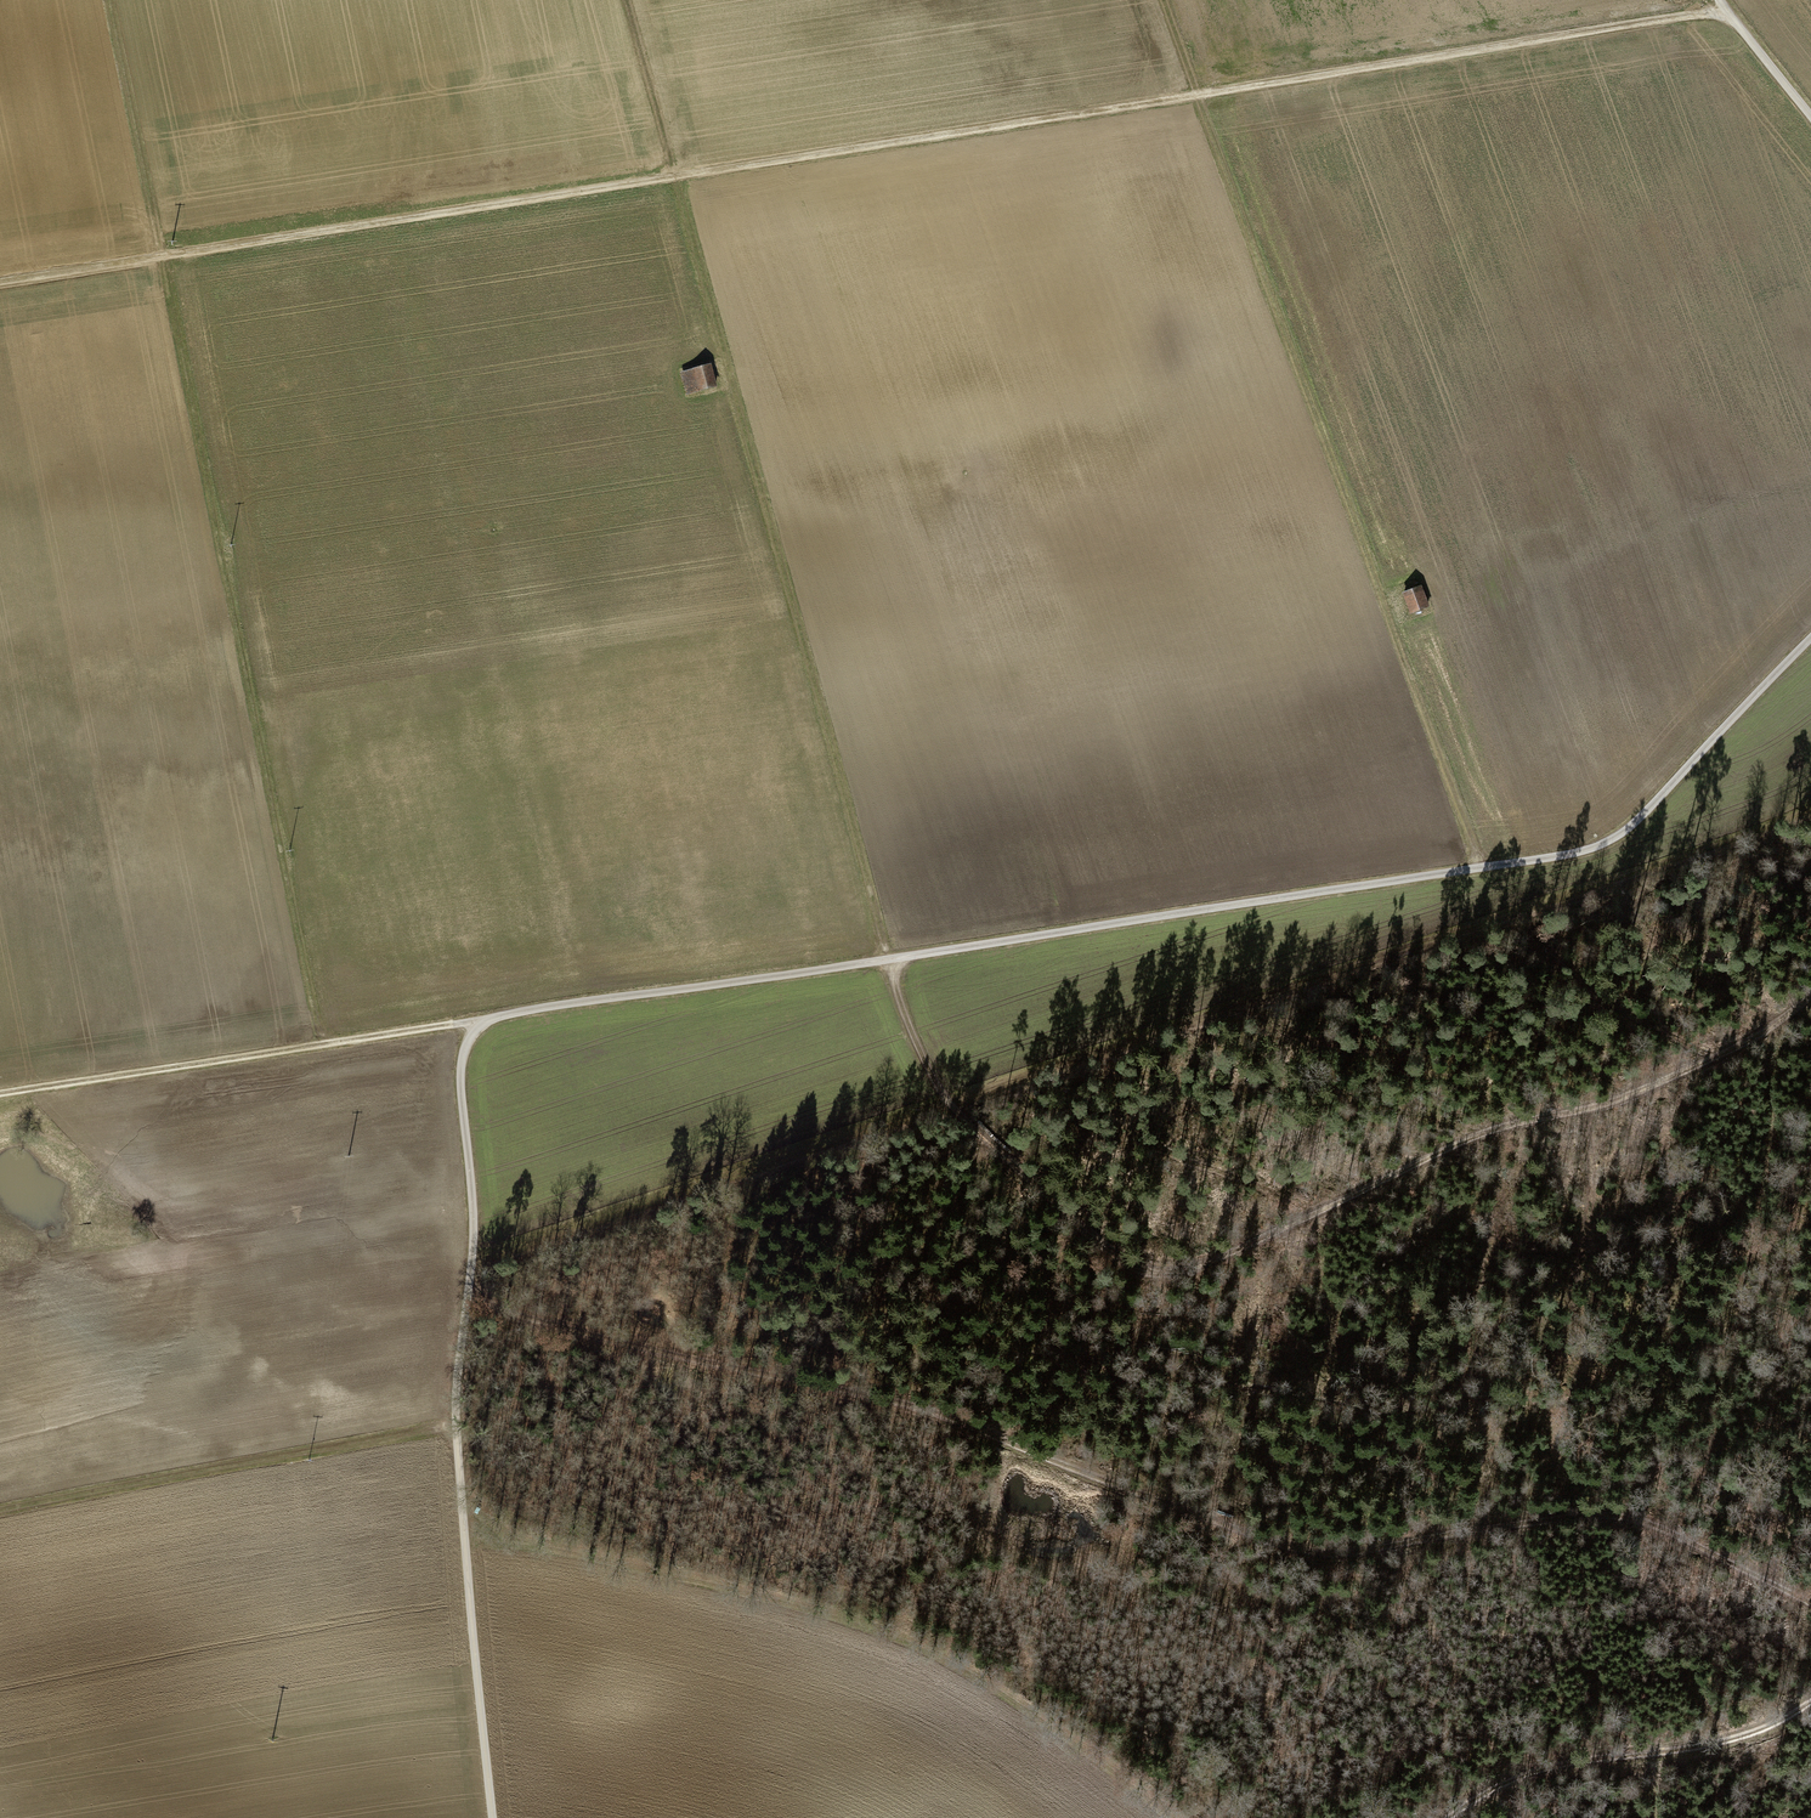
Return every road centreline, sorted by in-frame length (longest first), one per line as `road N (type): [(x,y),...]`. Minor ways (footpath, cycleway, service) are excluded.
road 1 (residential): [(490,1817),(456,1425),(474,1229),(461,1070),(474,1031),(530,1009),(1583,850),(1644,814),(1810,637)]
road 2 (track): [(627,0),(918,1047),(971,1127),(1116,1261),(1146,1275),(1233,1255),(1497,1128),(1587,1112),(1749,1041),(1810,992)]
road 3 (track): [(1727,11),(0,282)]
road 4 (track): [(1810,1607),(1672,1532),(1625,1518),(1590,1516),(1335,1557),(1288,1549),(945,1413),(467,1300)]
road 5 (track): [(321,1044),(107,0)]
road 6 (track): [(1163,0),(1482,867)]
road 7 (track): [(0,1093),(491,1019)]
road 8 (track): [(0,1511),(456,1425)]
road 9 (track): [(1449,1817),(1497,1782),(1614,1755),(1707,1747),(1792,1719),(1810,1704)]
road 10 (residential): [(1810,116),(1720,0)]

